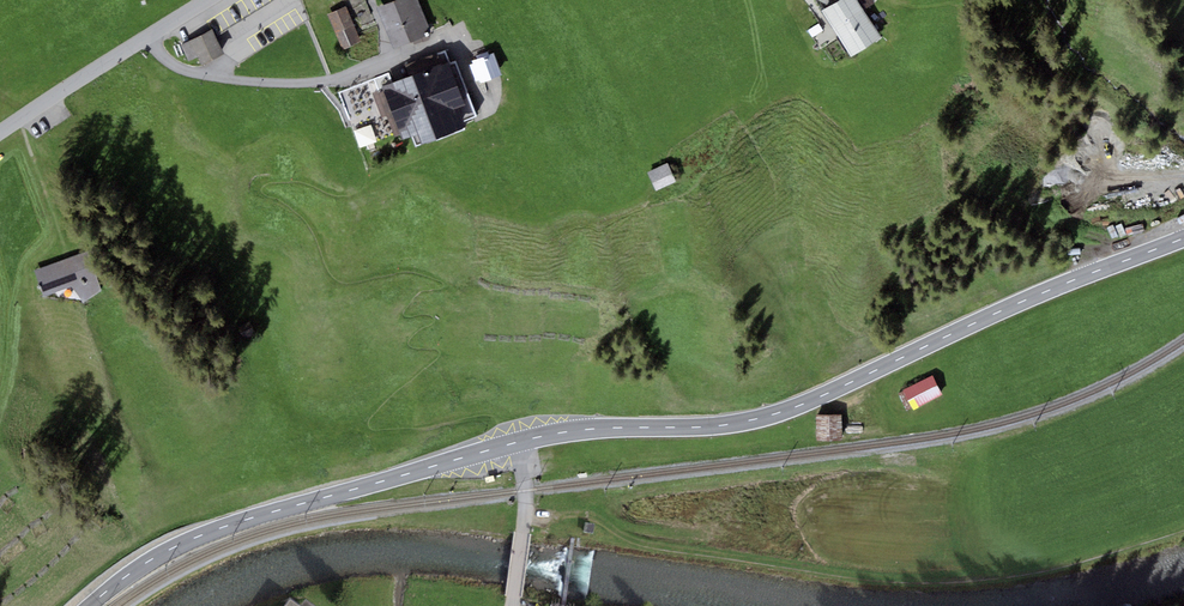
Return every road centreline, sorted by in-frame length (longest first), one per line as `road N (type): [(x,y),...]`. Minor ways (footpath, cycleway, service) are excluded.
road 1 (secondary): [(1183,236),(770,415),(514,441),(182,542),(91,605)]
road 2 (track): [(526,516),(592,518),(634,545),(682,553),(951,586),(1057,573),(1183,535)]
road 3 (tertiary): [(0,133),(206,0)]

